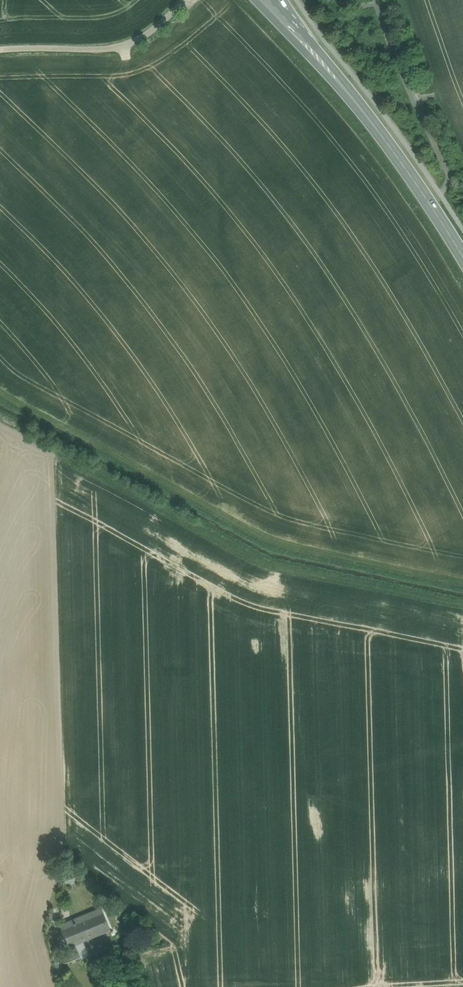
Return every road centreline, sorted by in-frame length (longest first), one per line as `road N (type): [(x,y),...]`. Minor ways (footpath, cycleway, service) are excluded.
road 1 (primary): [(286,25),(396,153),(462,255)]
road 2 (unclassified): [(185,0),(148,34),(110,49),(0,49)]

